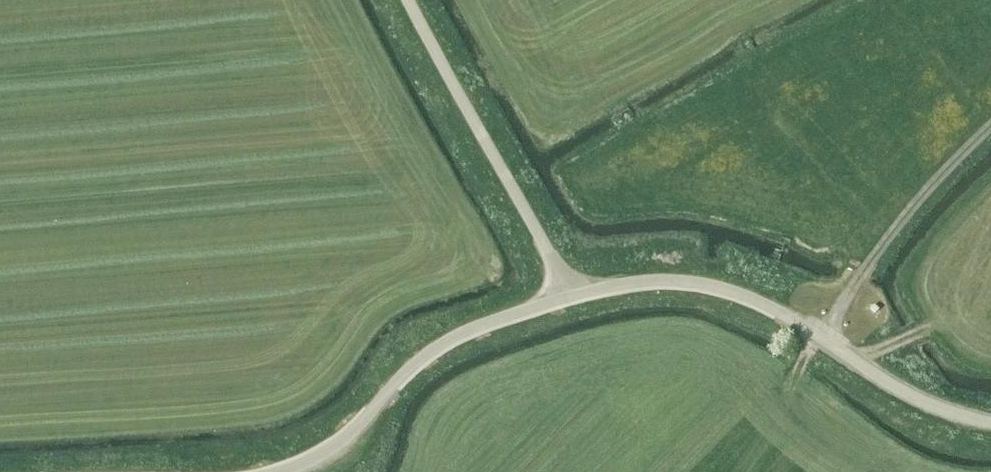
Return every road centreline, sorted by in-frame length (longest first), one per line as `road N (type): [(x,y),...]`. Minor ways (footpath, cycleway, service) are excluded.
road 1 (tertiary): [(990,423),(911,398),(740,295),(668,281),(567,298)]
road 2 (tertiary): [(567,298),(435,350),(346,440),(284,471)]
road 3 (unclassified): [(567,298),(550,255),(454,99),(412,0)]

